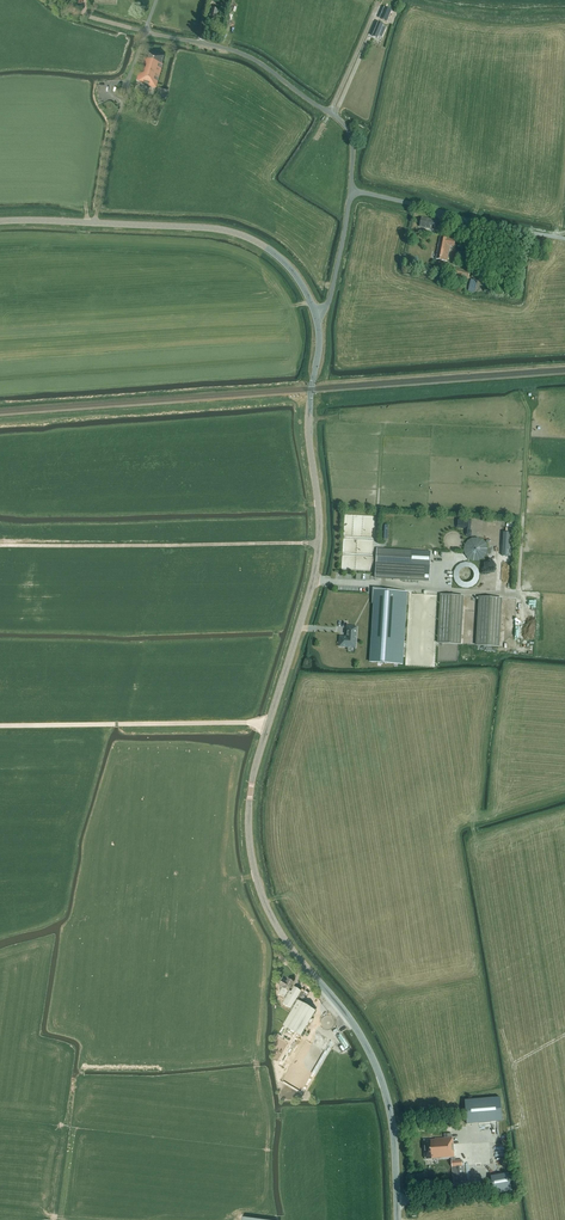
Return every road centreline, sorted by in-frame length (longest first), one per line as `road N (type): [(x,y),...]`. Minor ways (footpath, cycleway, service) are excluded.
road 1 (tertiary): [(398,1219),(393,1132),(378,1071),(352,1023),(280,932),(250,847),(252,782),(318,553),(309,427),(315,314)]
road 2 (tertiary): [(315,314),(285,263),(230,231),(0,221)]
road 3 (unclassified): [(350,190),(347,128),(263,65),(232,50),(91,17)]
road 4 (unclassified): [(350,190),(564,238)]
road 5 (unclassified): [(315,314),(331,295),(350,190)]
road 6 (track): [(502,1029),(523,1120),(492,1131)]
road 7 (track): [(380,0),(329,113)]

